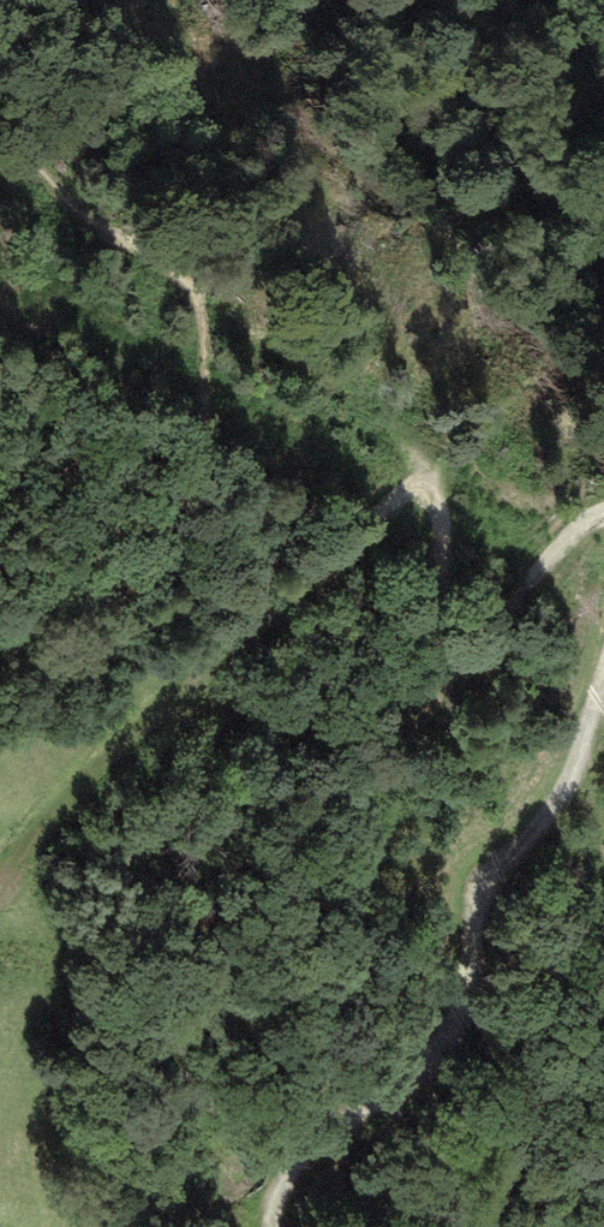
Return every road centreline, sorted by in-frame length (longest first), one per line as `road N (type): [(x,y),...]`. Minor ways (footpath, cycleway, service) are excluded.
road 1 (track): [(603,688),(551,812),(474,900),(464,991),(449,1031),(410,1076),(298,1156),(280,1185),(274,1226)]
road 2 (track): [(255,625),(423,476),(442,502),(442,643),(459,659),(576,531),(603,512)]
road 3 (track): [(0,878),(34,832),(255,625)]

